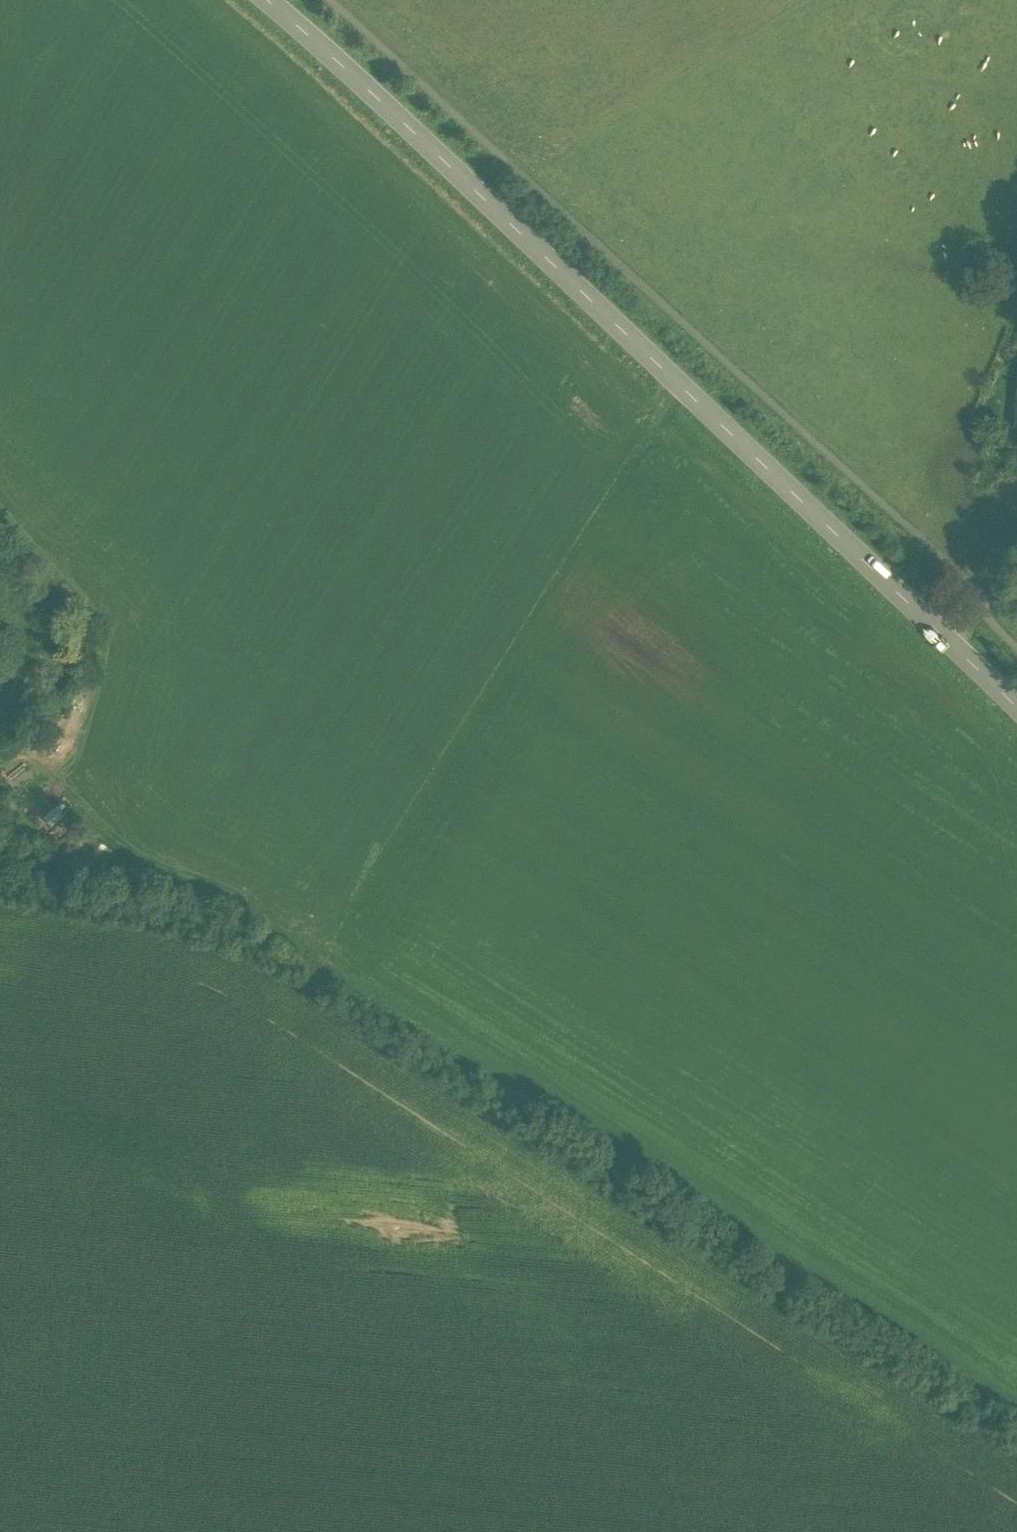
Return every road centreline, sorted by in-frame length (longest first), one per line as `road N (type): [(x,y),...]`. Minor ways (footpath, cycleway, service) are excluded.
road 1 (tertiary): [(1016,707),(484,195),(267,0)]

